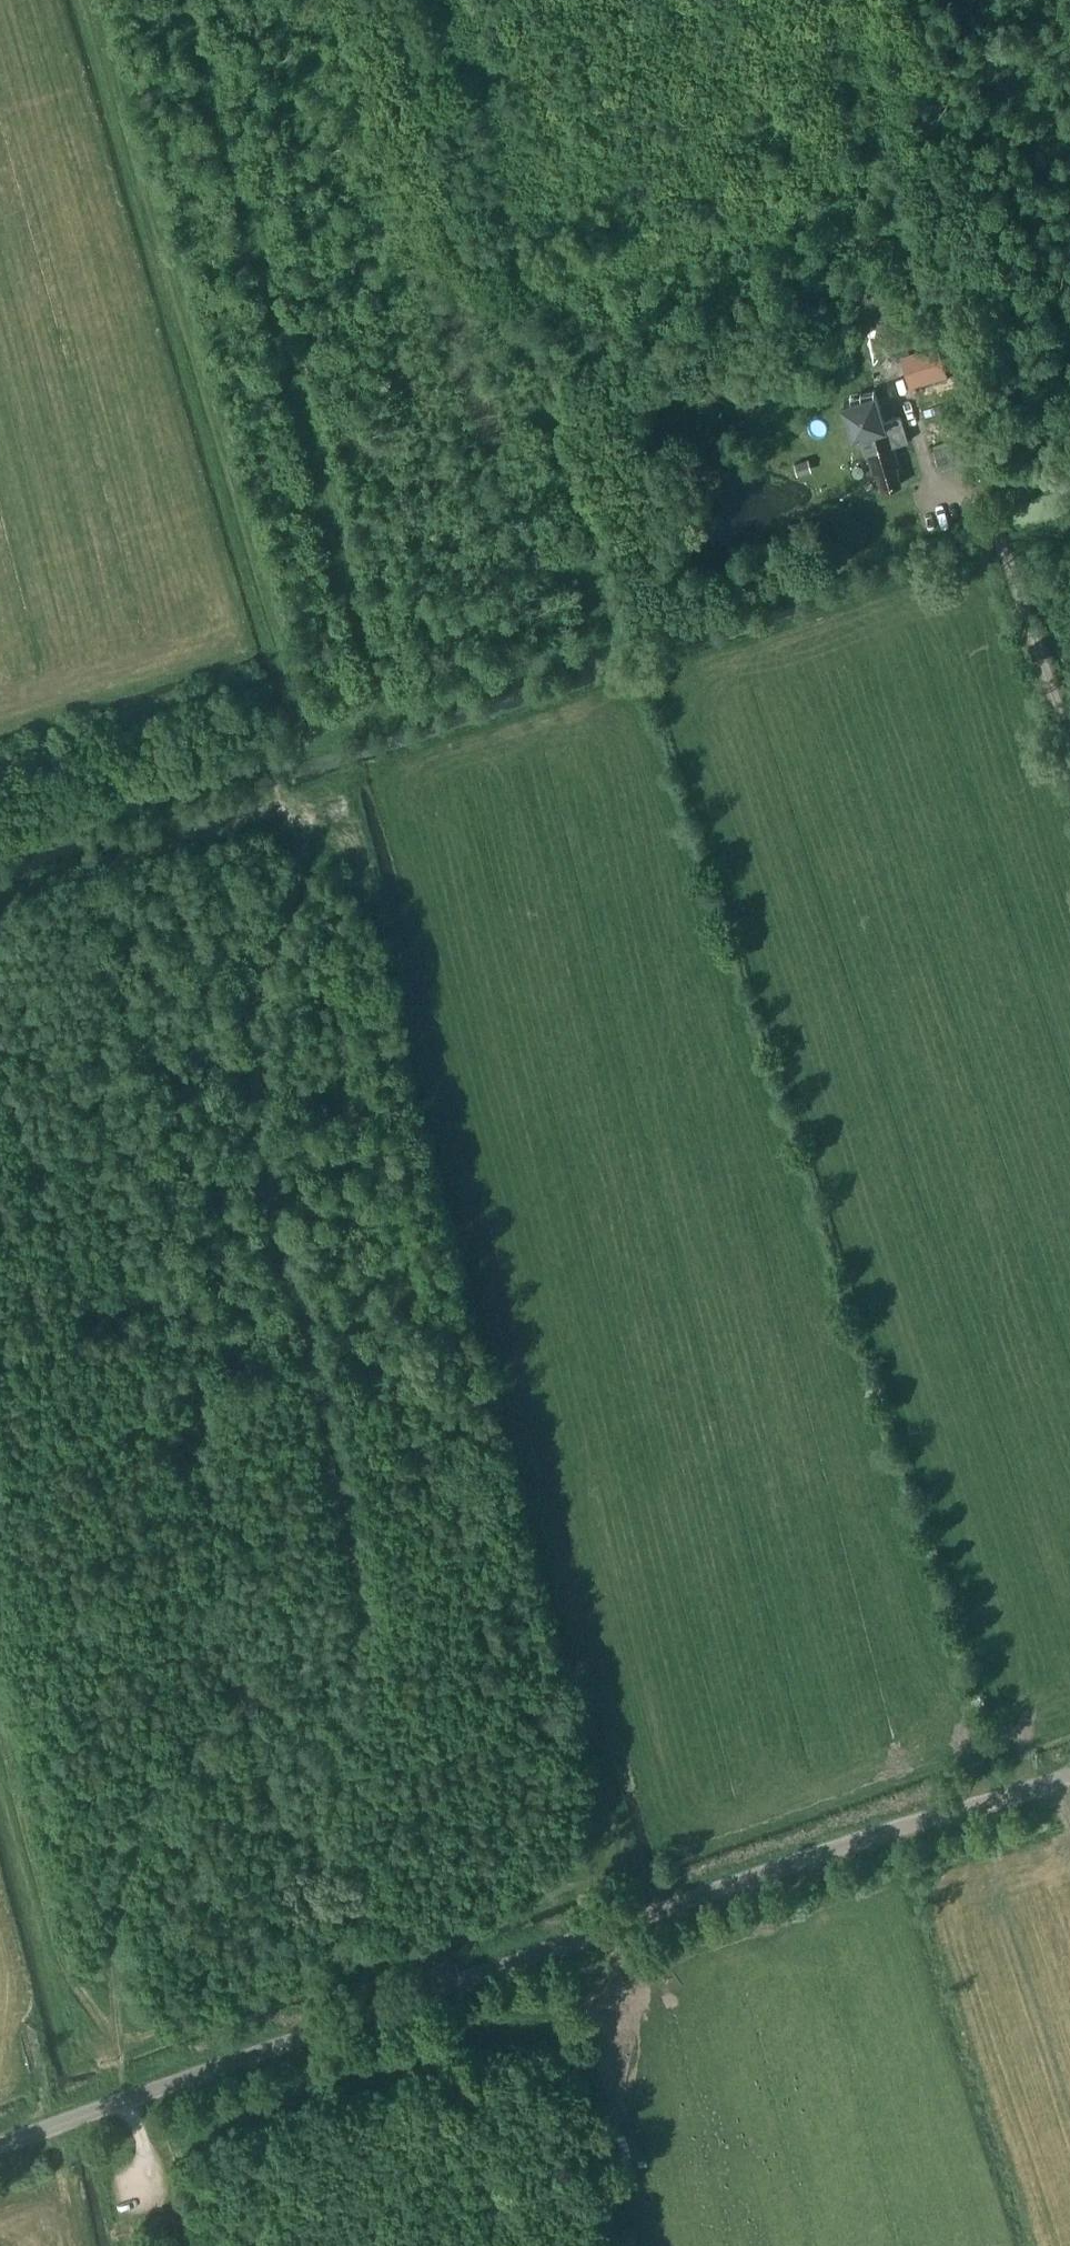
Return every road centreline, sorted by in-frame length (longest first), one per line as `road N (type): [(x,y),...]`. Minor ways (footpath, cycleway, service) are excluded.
road 1 (unclassified): [(0,2143),(1069,1773)]
road 2 (track): [(1069,744),(1000,536),(969,497),(933,479)]

